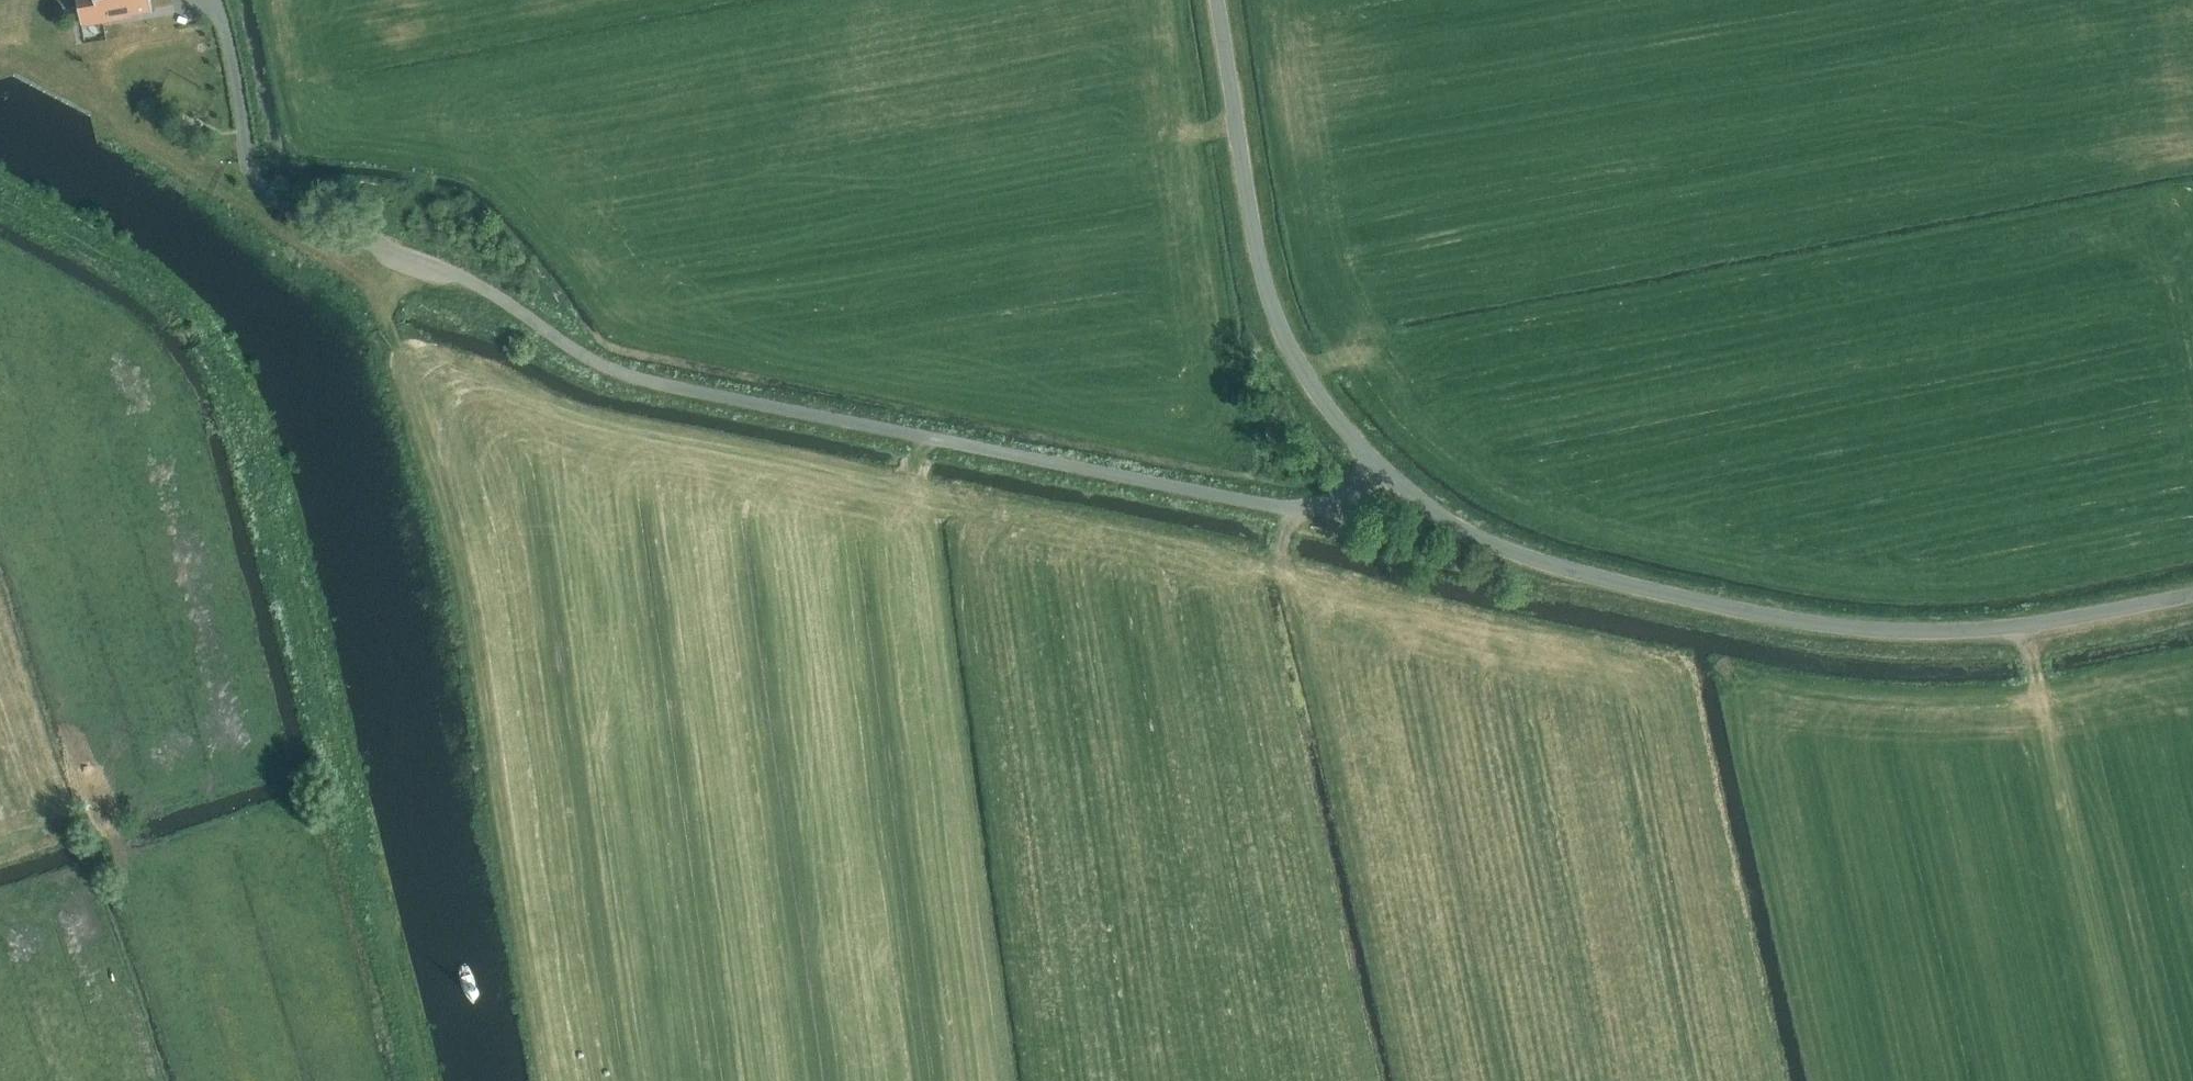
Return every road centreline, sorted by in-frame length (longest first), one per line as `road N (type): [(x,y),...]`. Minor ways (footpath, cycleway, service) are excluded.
road 1 (unclassified): [(1753,611),(1581,574),(1501,546),(1411,494),(1346,431),(1287,343),(1262,274),(1217,0)]
road 2 (unclassified): [(1753,611),(1962,630),(2192,596)]

